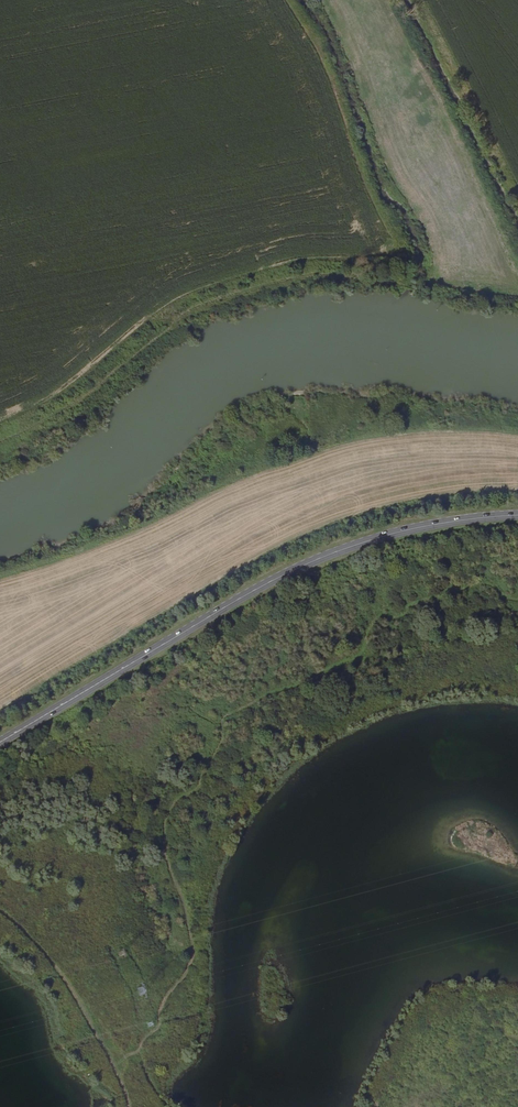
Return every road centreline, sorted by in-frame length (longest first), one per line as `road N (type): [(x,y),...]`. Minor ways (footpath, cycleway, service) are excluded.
road 1 (secondary): [(0,747),(317,564),(420,527),(517,516)]

